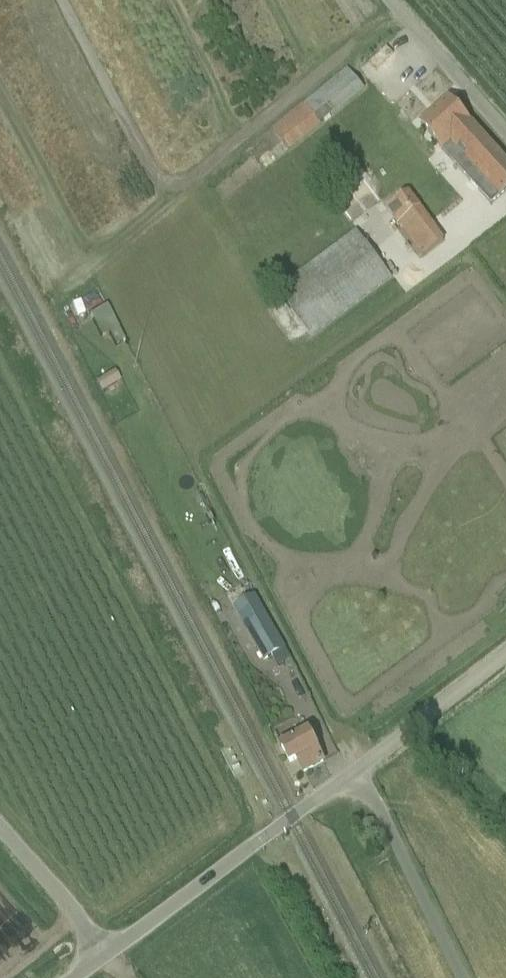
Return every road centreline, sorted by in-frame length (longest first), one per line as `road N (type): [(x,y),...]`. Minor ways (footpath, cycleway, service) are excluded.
road 1 (unclassified): [(106,954),(505,656)]
road 2 (unclassified): [(505,124),(396,0)]
road 3 (unclassified): [(106,954),(0,834)]

